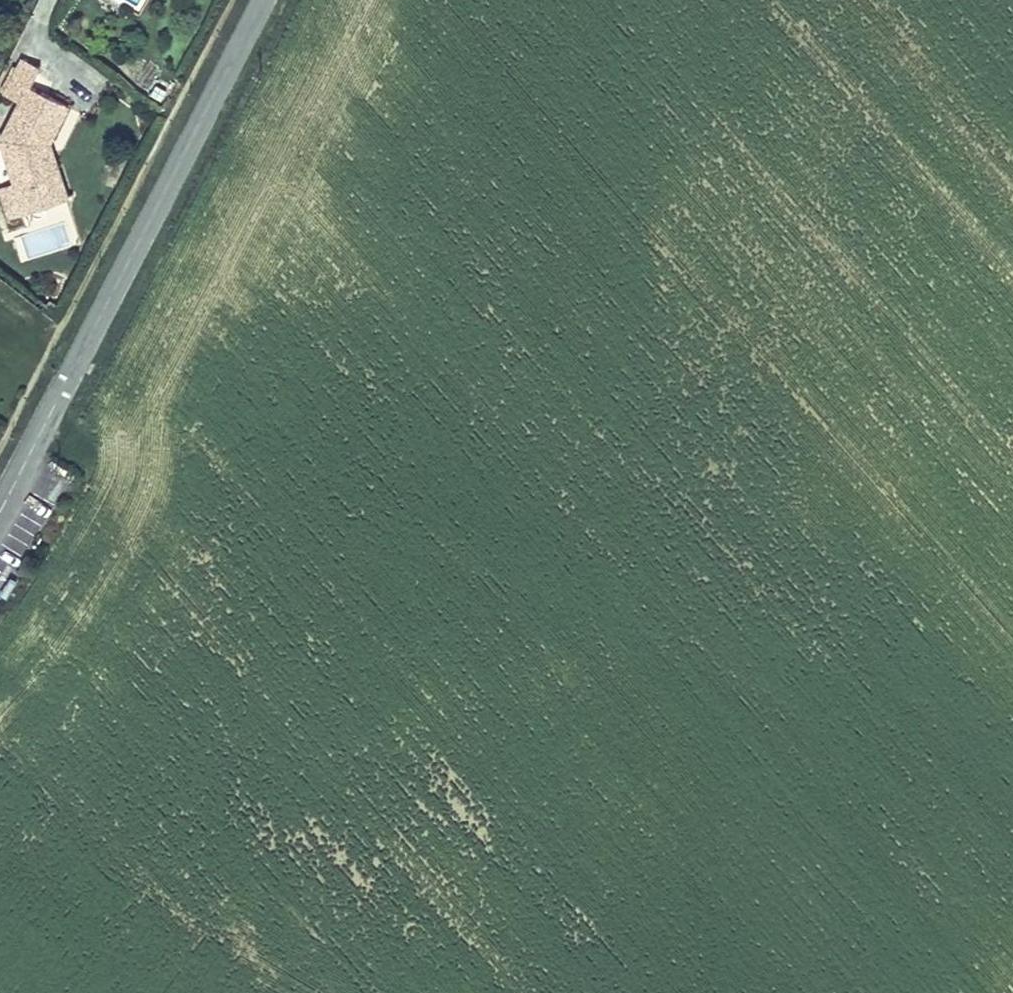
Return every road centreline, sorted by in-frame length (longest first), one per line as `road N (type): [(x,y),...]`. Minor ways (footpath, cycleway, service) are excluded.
road 1 (tertiary): [(262,0),(0,510)]

